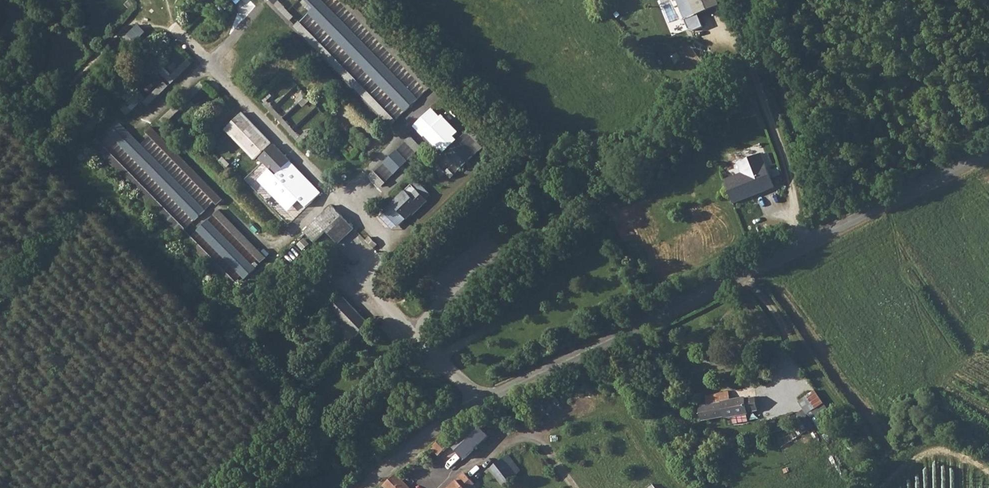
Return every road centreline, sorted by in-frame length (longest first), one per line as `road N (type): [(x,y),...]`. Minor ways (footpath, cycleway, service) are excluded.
road 1 (unclassified): [(988,155),(464,412),(368,487)]

